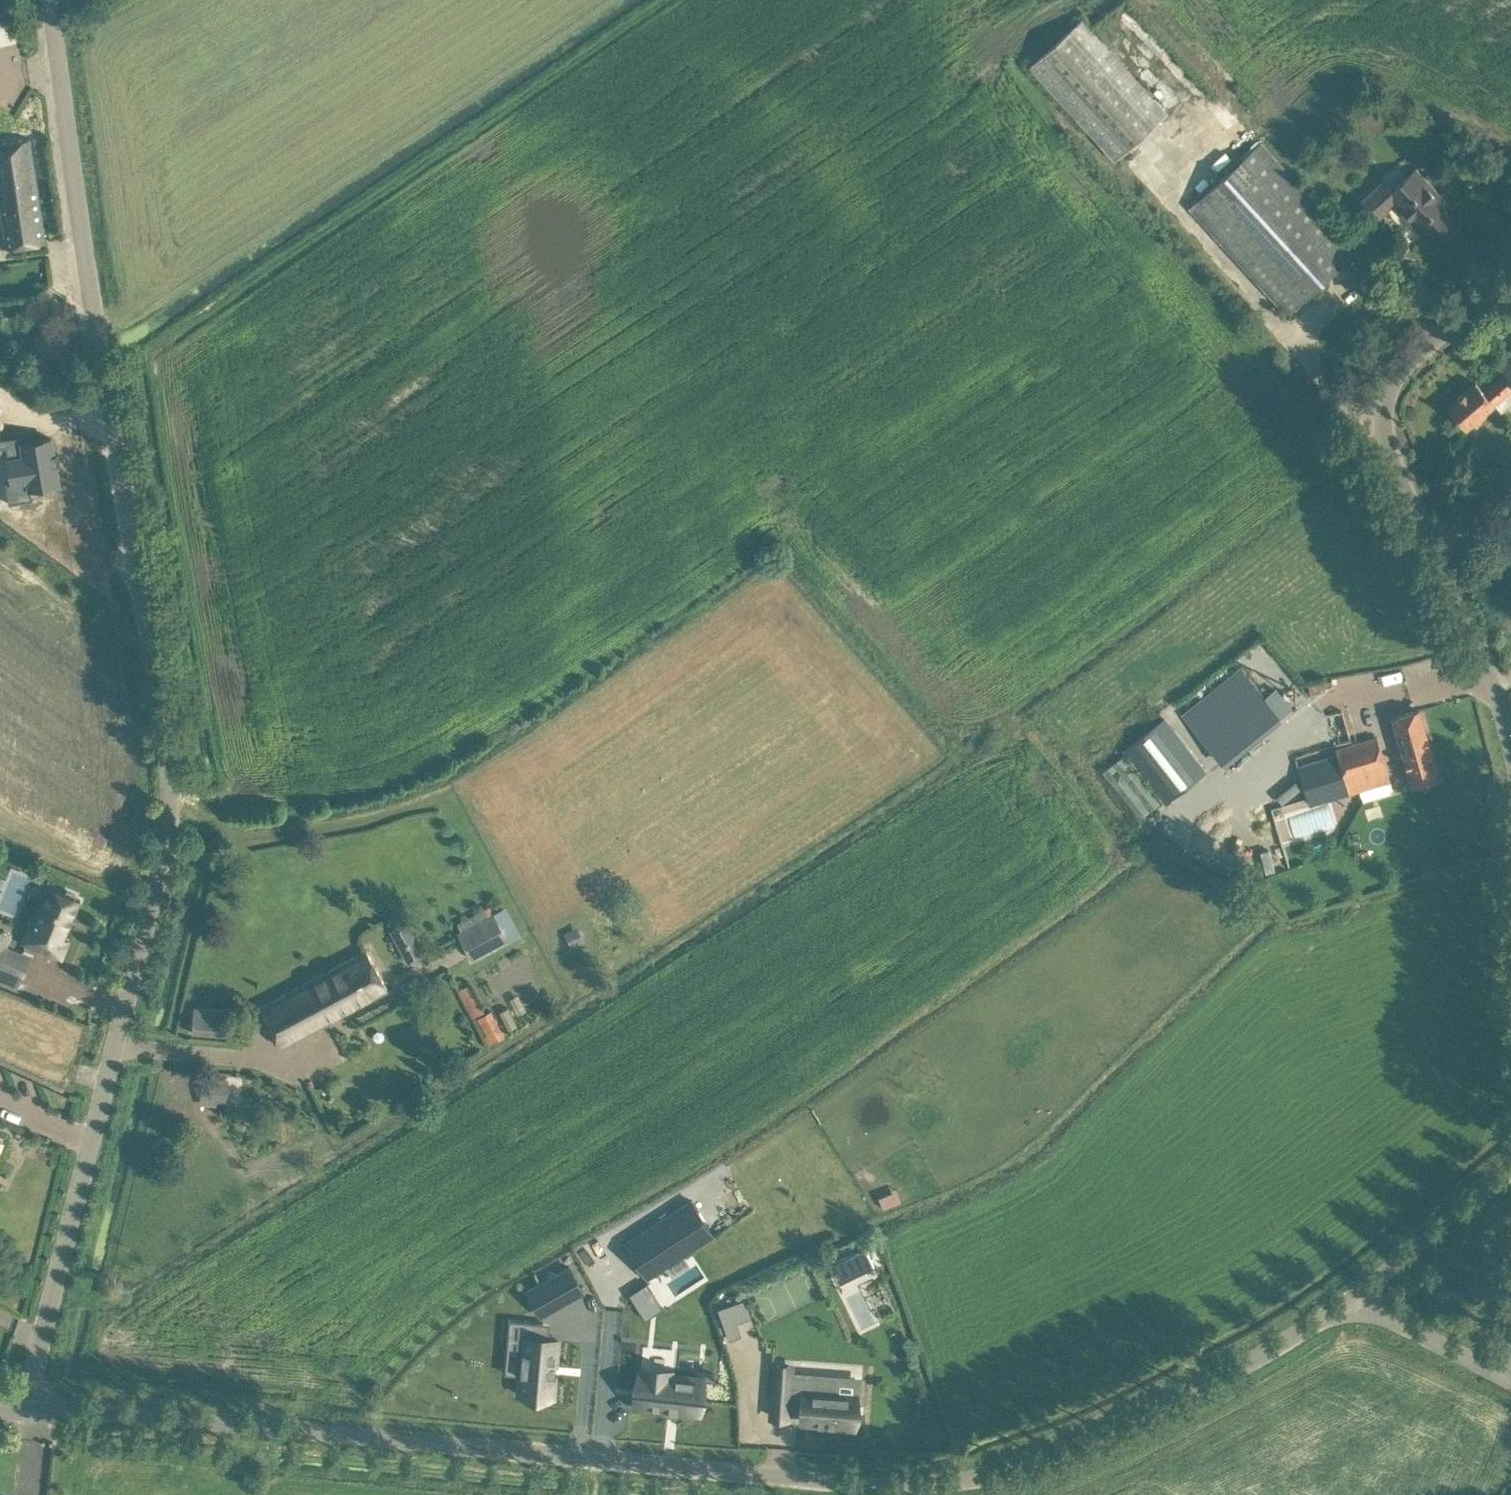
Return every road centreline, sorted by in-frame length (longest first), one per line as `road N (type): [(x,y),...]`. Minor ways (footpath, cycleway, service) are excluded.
road 1 (unclassified): [(24,1404),(161,867),(174,781),(80,238),(50,0)]
road 2 (unclassified): [(24,1404),(903,1485),(991,1477),(1084,1447),(1203,1388),(1354,1297)]
road 3 (unclassified): [(1510,781),(1449,576),(1386,449),(1380,416),(1404,363),(1510,266)]
road 4 (unclassified): [(1354,1297),(1510,1169)]
road 5 (unclassified): [(1494,1377),(1354,1297)]

